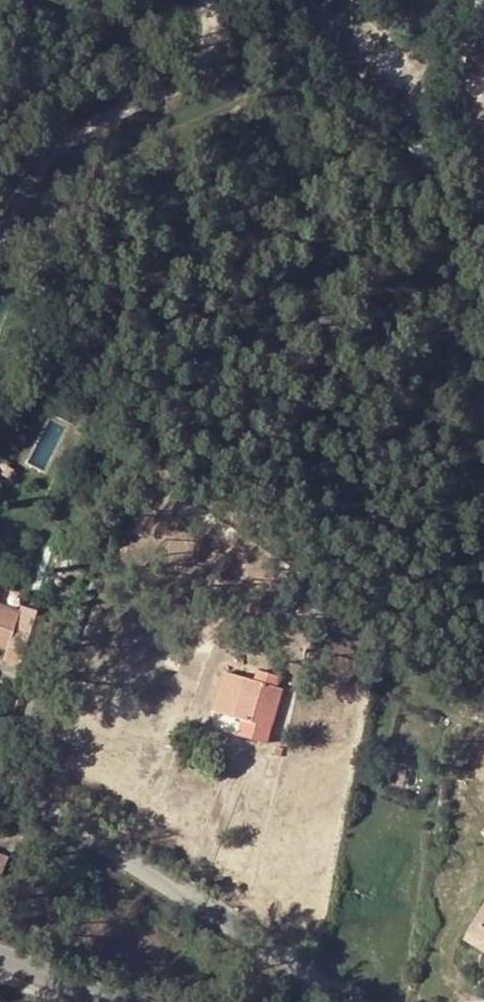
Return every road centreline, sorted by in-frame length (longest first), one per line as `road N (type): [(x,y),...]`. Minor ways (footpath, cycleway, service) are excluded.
road 1 (residential): [(359,1001),(0,779)]
road 2 (track): [(0,235),(21,190),(68,136),(172,91),(213,58),(210,0)]
road 3 (tertiary): [(0,951),(125,1001)]

